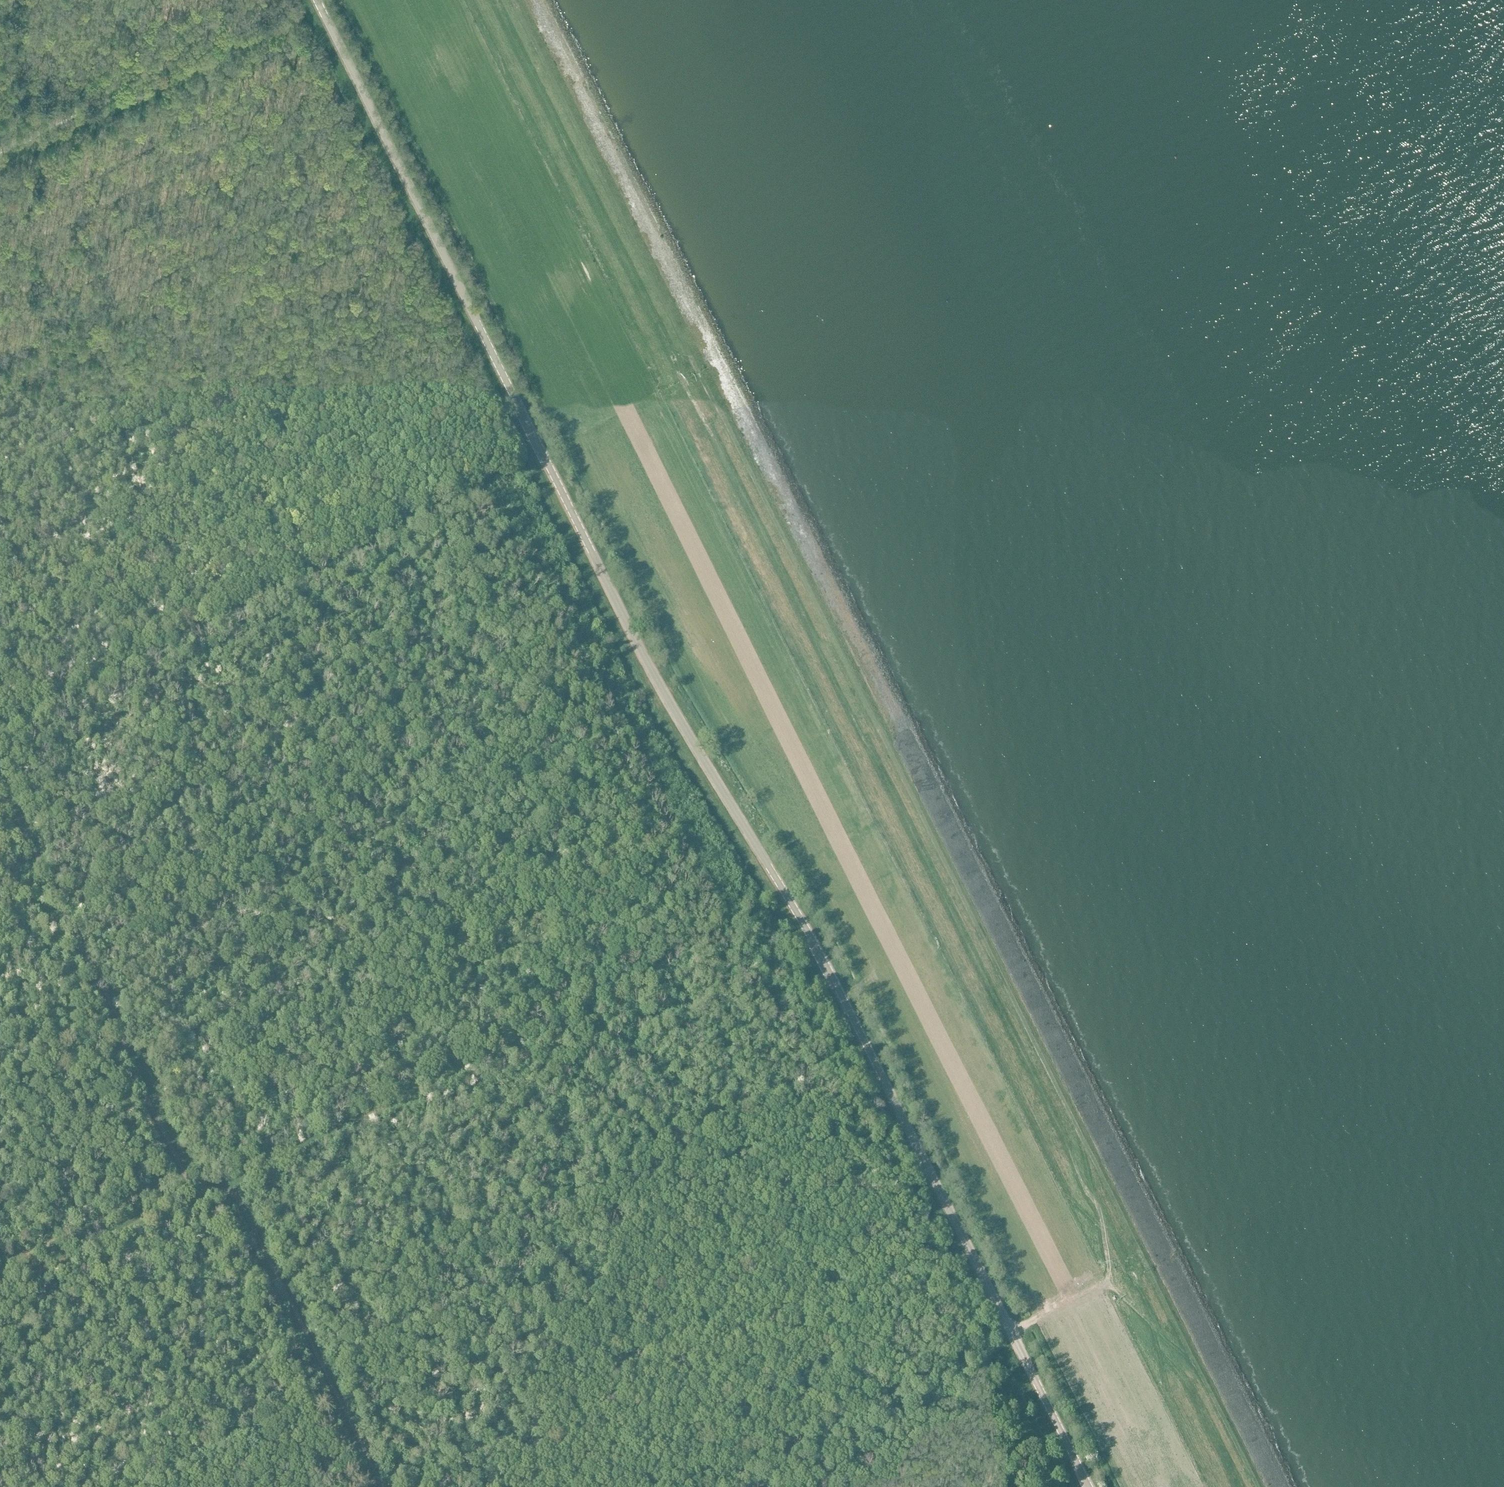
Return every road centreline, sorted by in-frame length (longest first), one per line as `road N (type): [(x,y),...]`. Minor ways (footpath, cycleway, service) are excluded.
road 1 (tertiary): [(1090,1486),(818,949),(654,674),(316,0)]
road 2 (track): [(1094,1191),(1109,1284),(1011,1331)]

